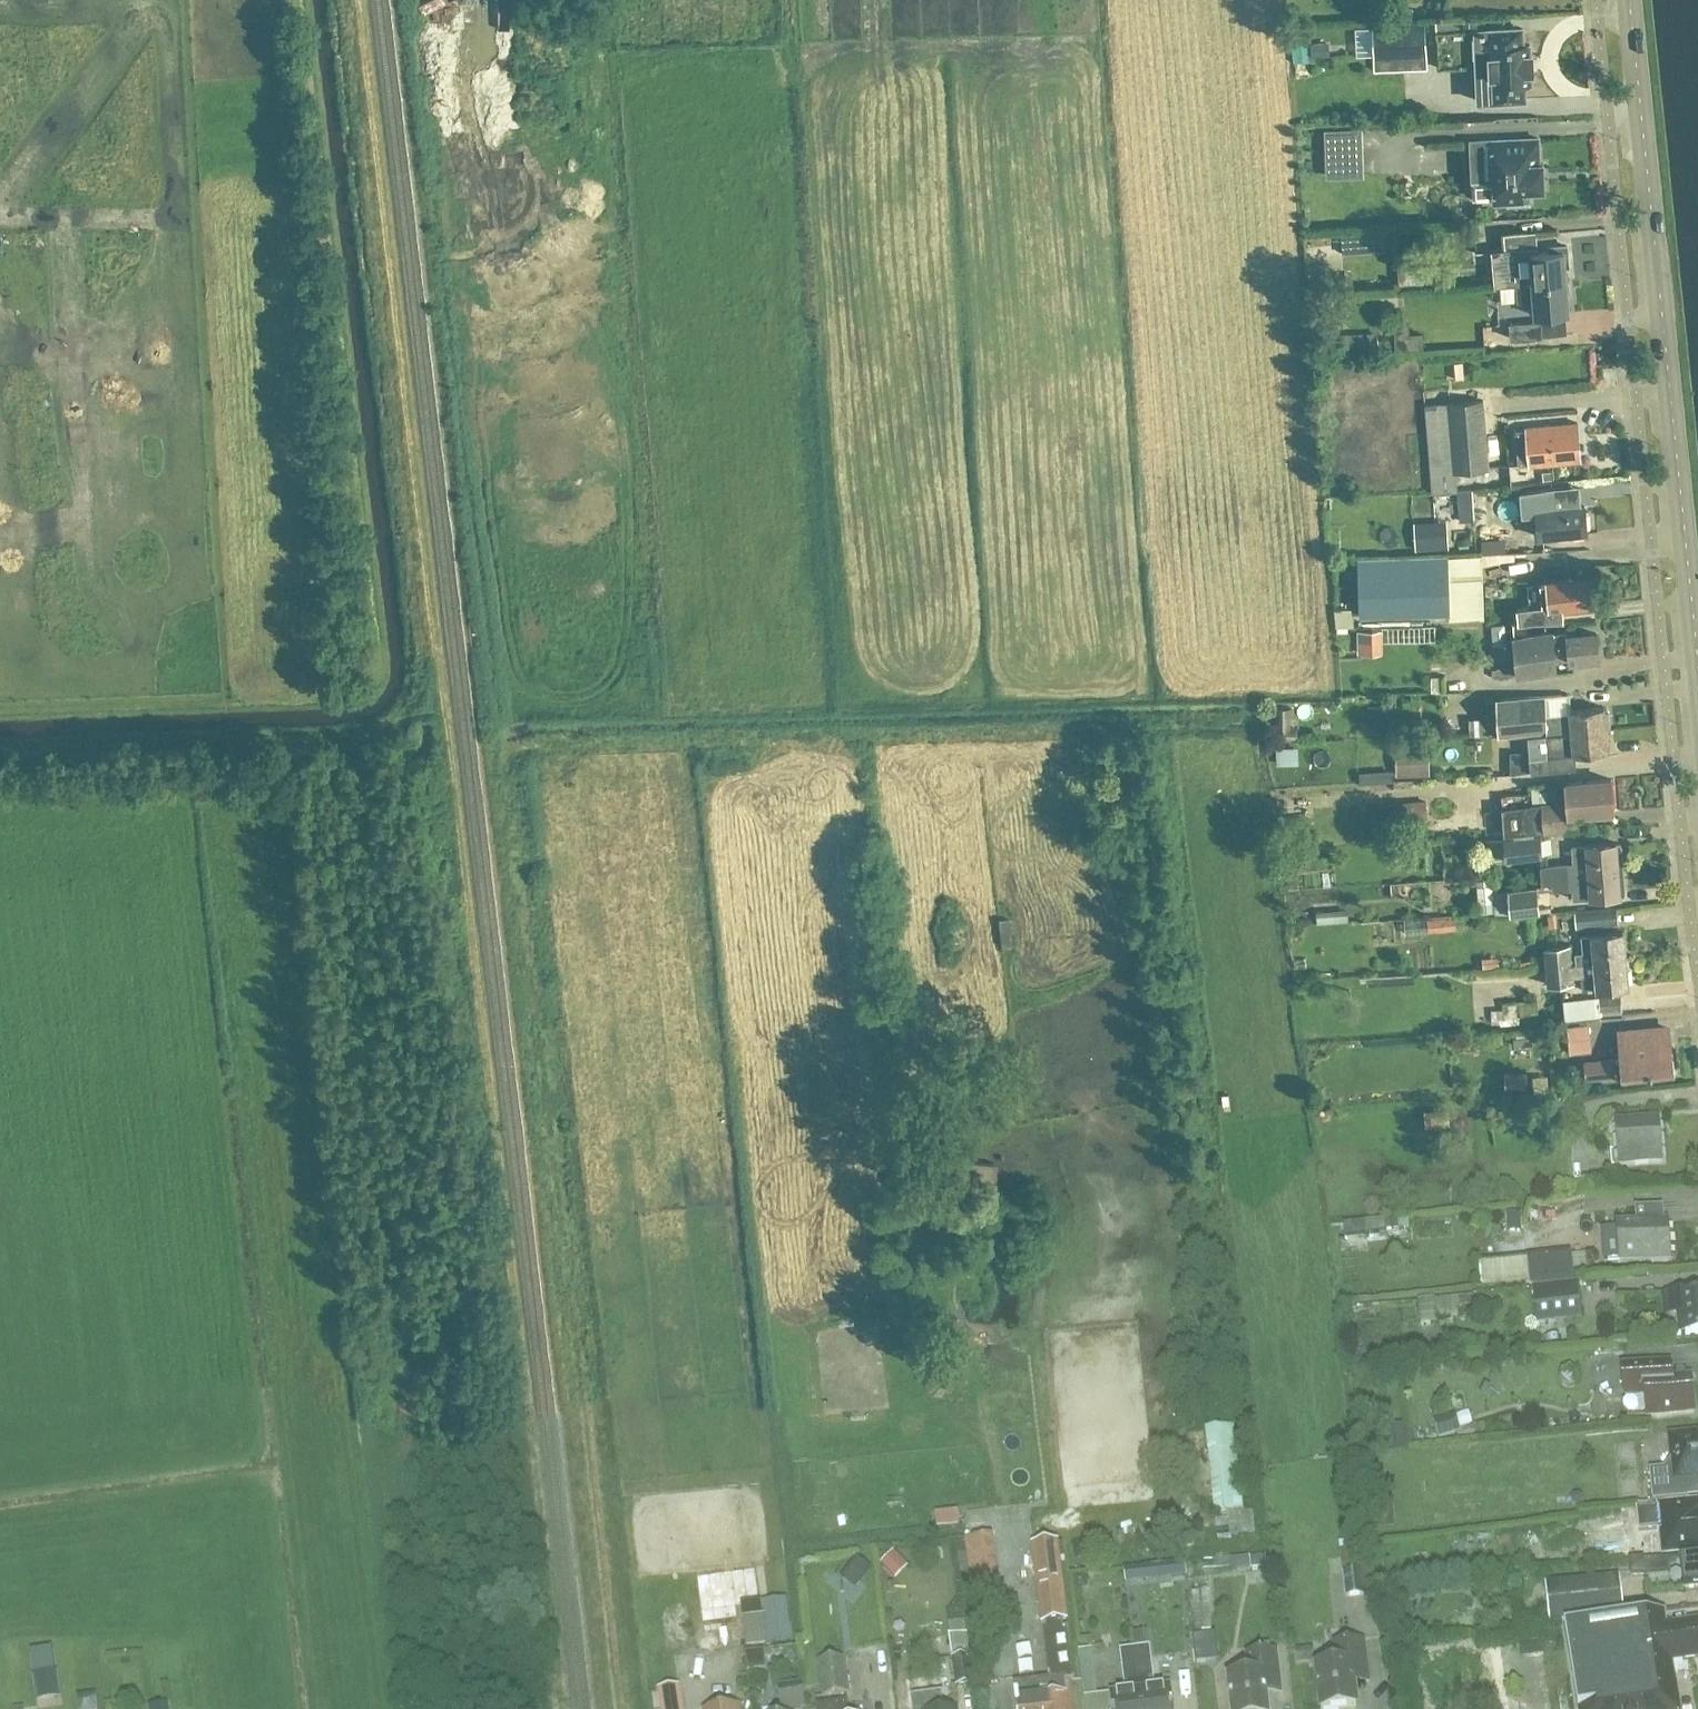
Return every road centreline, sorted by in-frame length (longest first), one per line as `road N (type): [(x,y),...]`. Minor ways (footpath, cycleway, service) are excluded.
road 1 (tertiary): [(1697,658),(1630,0)]

